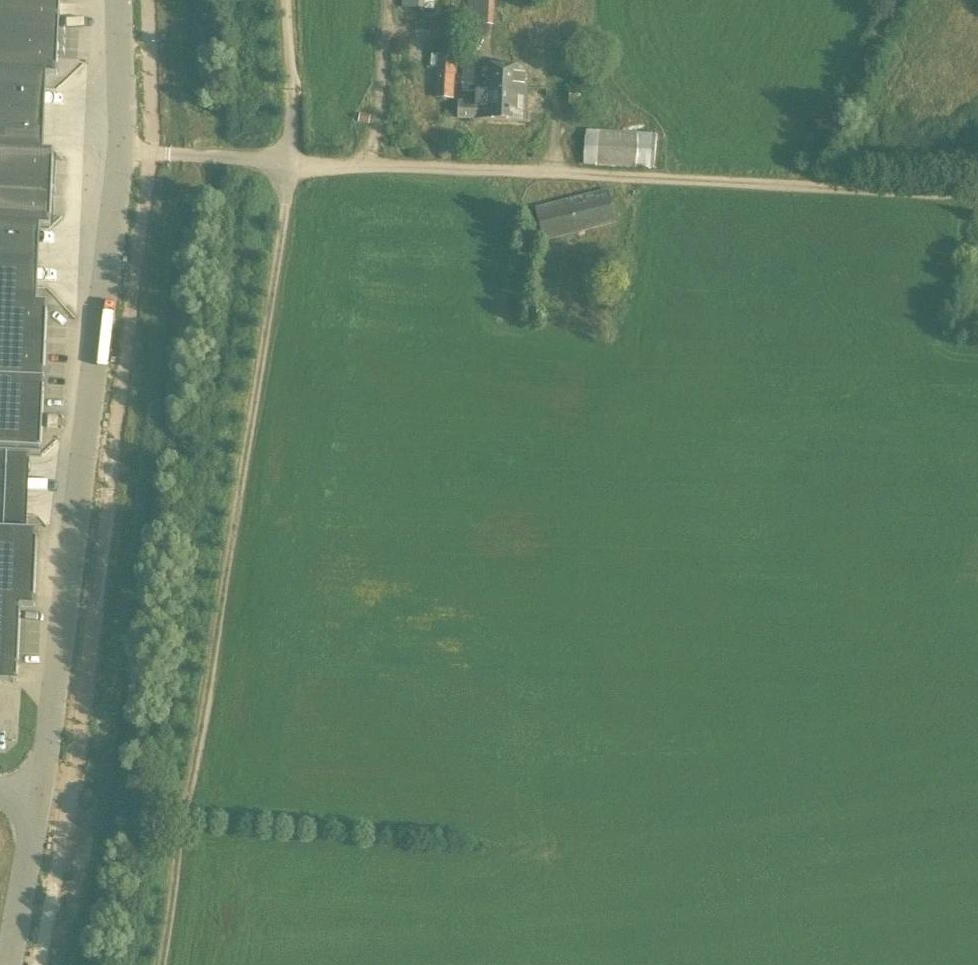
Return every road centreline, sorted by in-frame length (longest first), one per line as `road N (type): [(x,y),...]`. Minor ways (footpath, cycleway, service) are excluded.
road 1 (unclassified): [(117,152),(977,192)]
road 2 (track): [(290,160),(152,964)]
road 3 (unclassified): [(38,794),(117,152)]
road 4 (unclassified): [(5,964),(38,794)]
road 5 (unclassified): [(117,152),(116,0)]

